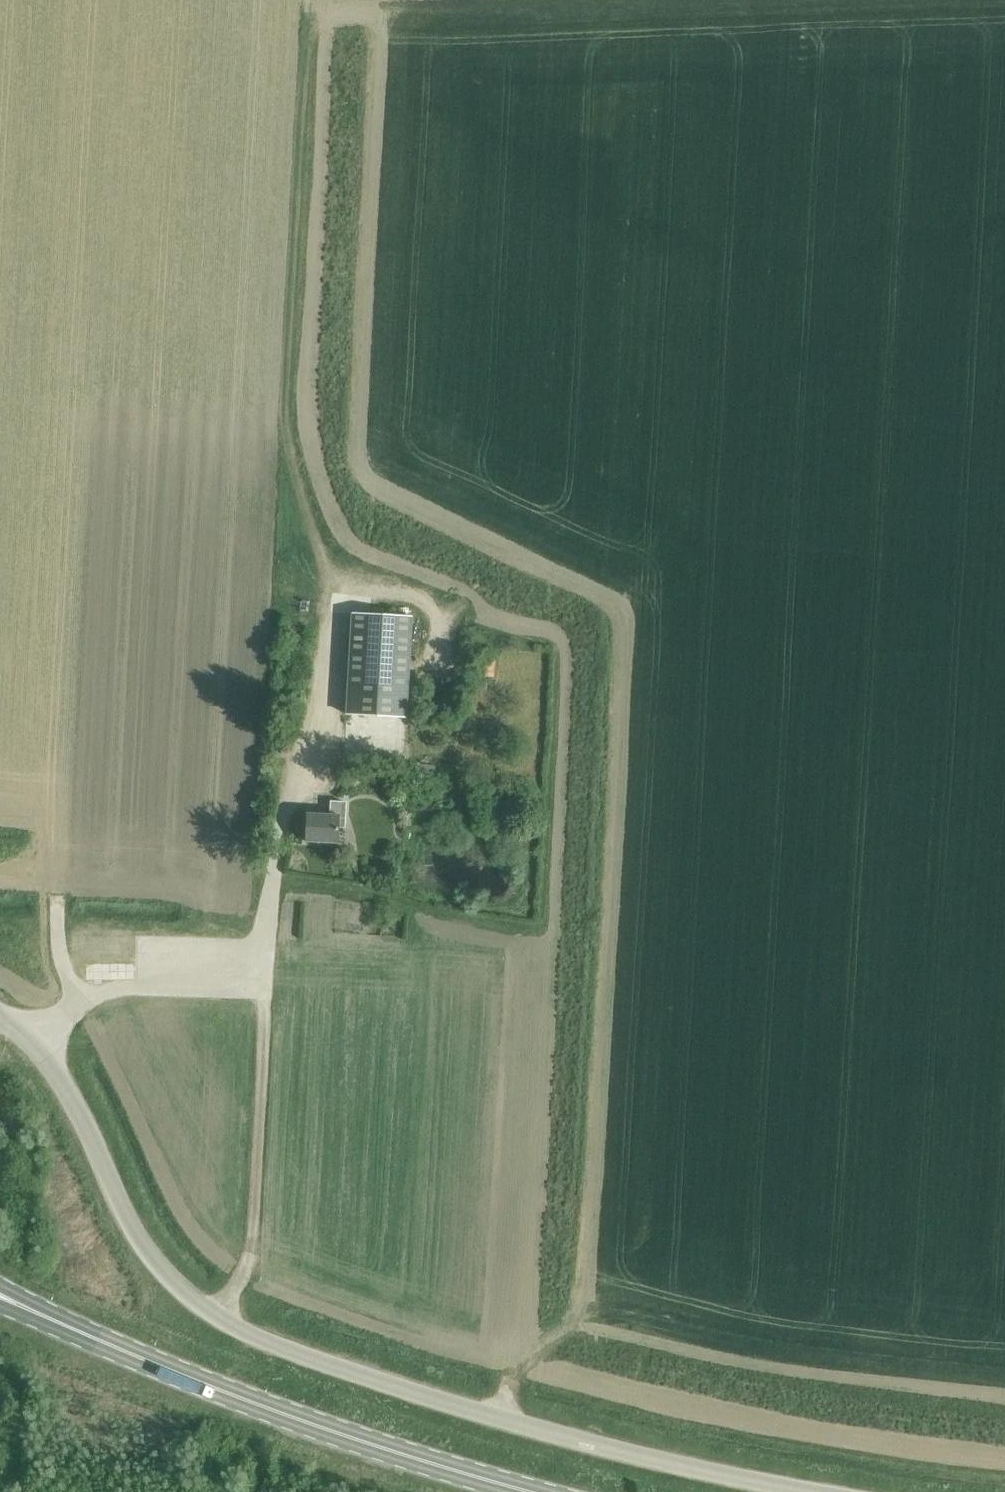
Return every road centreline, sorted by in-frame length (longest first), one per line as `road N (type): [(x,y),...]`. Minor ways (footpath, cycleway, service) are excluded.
road 1 (unclassified): [(815,1491),(499,1417),(224,1322),(150,1254),(63,1080),(0,1015)]
road 2 (primary): [(531,1491),(235,1396),(56,1322)]

